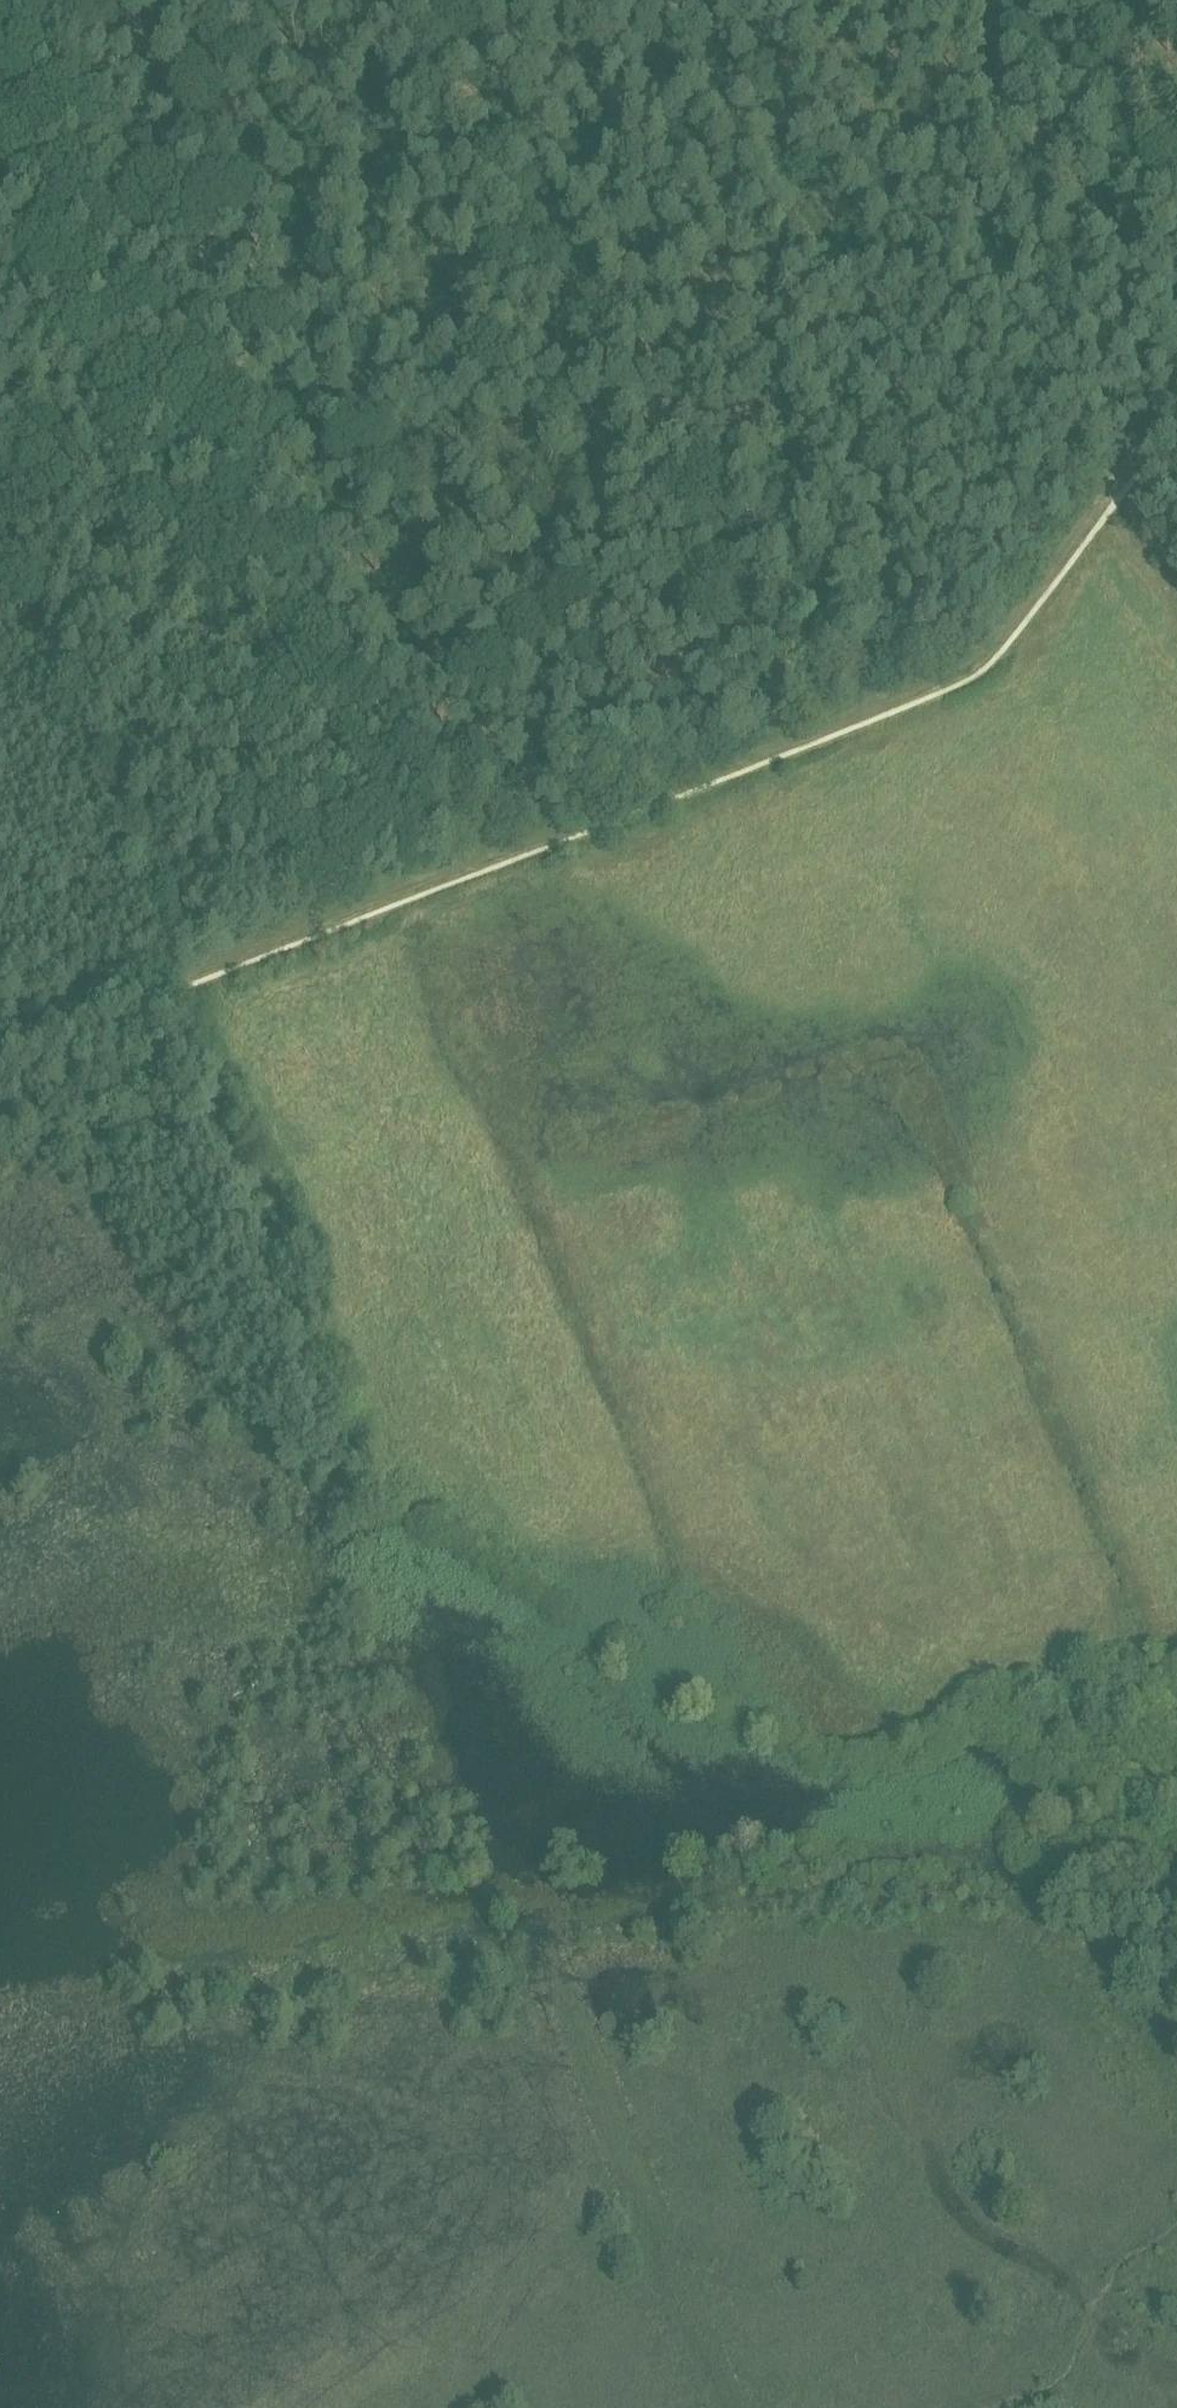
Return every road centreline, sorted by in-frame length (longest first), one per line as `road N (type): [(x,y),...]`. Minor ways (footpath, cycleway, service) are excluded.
road 1 (track): [(0,1045),(950,675),(984,647),(1176,391)]

